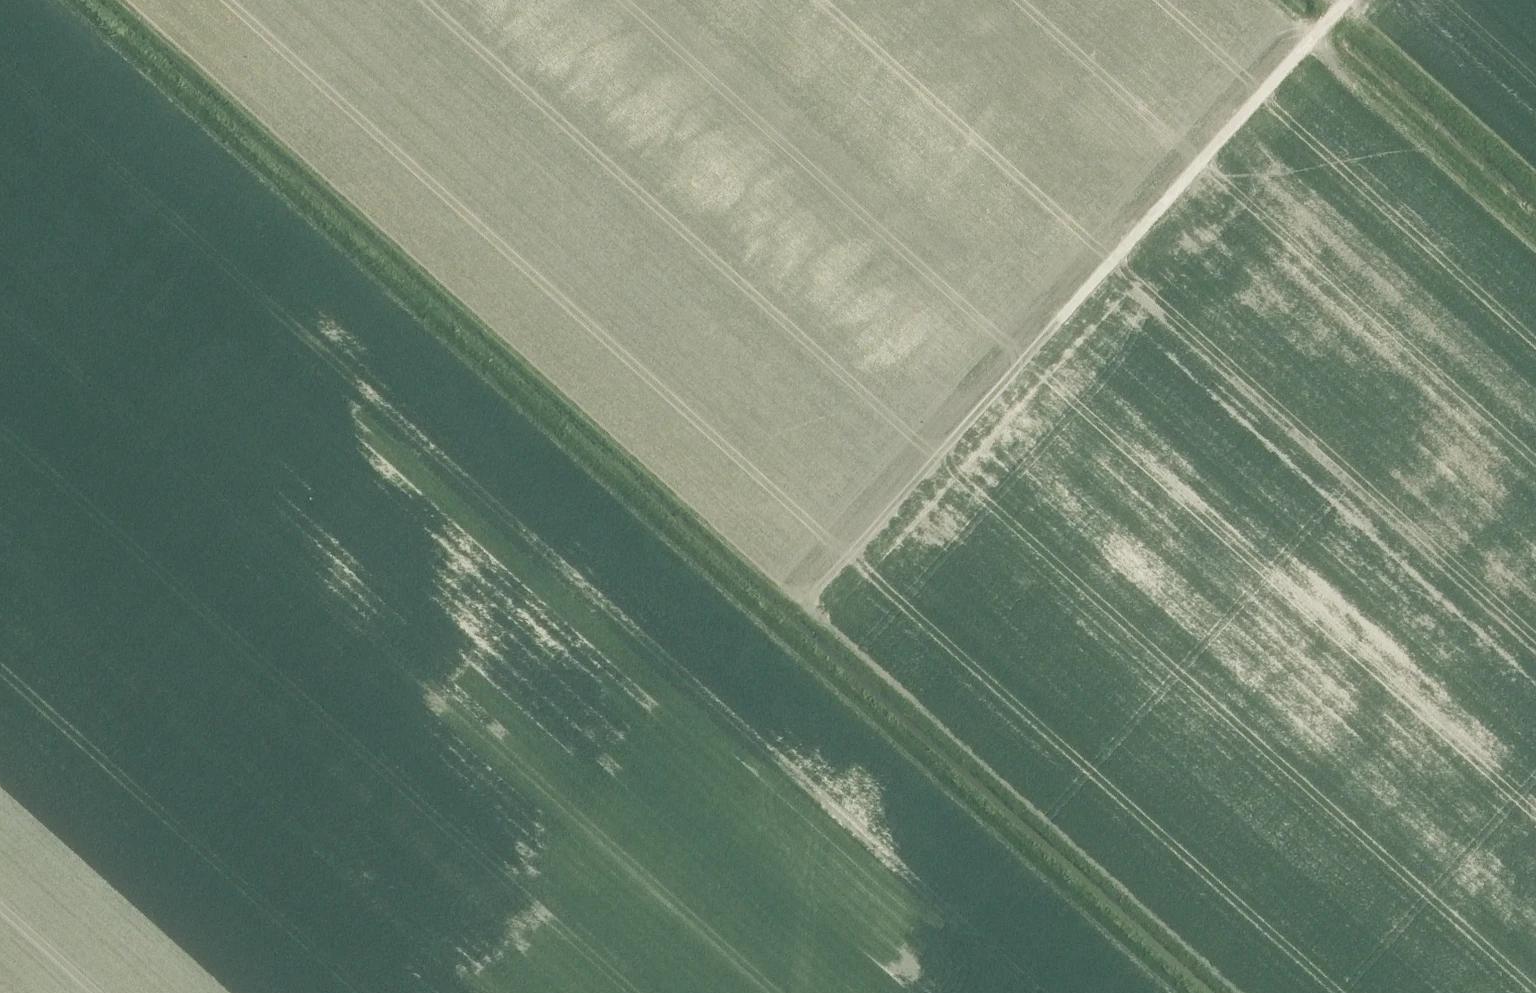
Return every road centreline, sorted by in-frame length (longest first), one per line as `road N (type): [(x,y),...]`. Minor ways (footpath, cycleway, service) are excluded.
road 1 (track): [(1053,318),(1343,0)]

